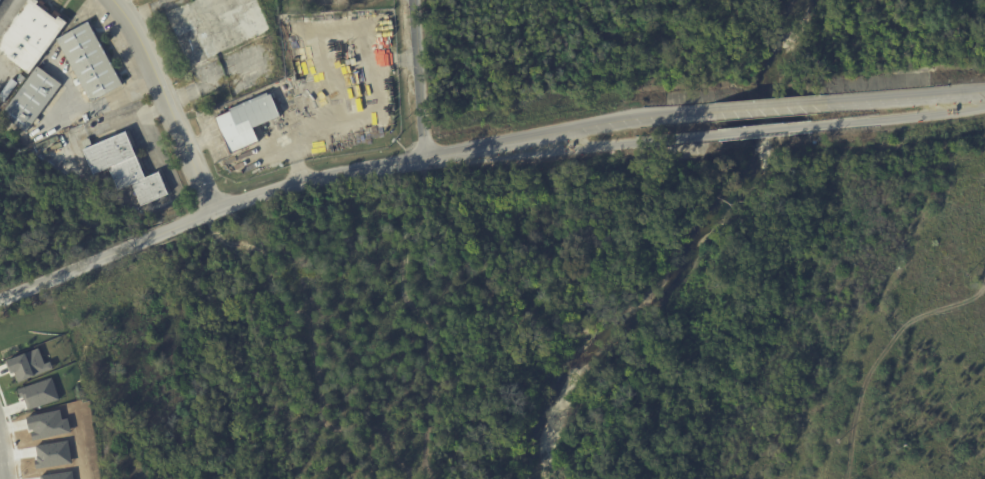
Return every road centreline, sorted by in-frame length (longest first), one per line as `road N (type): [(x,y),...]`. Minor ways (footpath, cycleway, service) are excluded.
road 1 (tertiary): [(0,299),(263,194),(426,158)]
road 2 (tertiary): [(721,108),(615,118),(426,158)]
road 3 (tertiary): [(426,158),(720,134)]
road 4 (residential): [(110,0),(143,44),(217,211)]
road 5 (tertiary): [(805,126),(984,104)]
road 6 (tertiary): [(984,88),(816,100)]
road 7 (residential): [(426,158),(415,0)]

